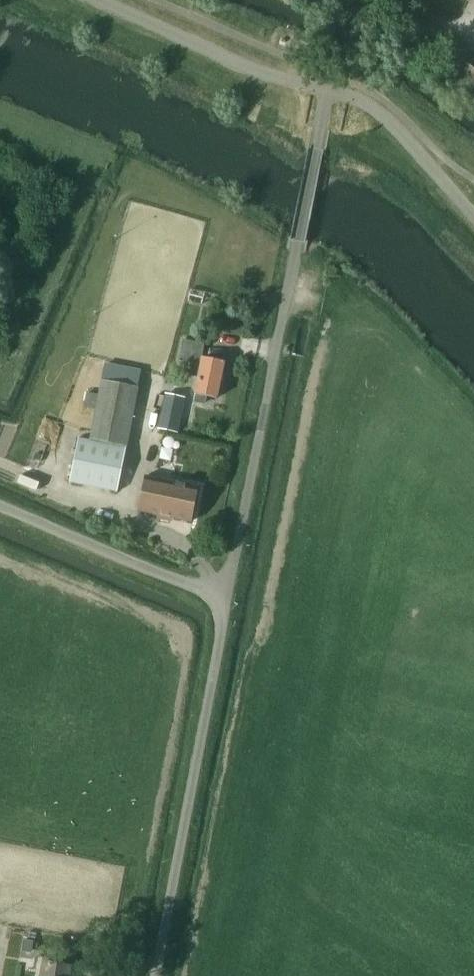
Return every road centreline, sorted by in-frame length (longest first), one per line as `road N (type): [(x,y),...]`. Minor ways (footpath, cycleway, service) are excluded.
road 1 (unclassified): [(228,595),(348,9)]
road 2 (unclassified): [(155,975),(228,595)]
road 3 (unclassified): [(228,595),(0,505)]

